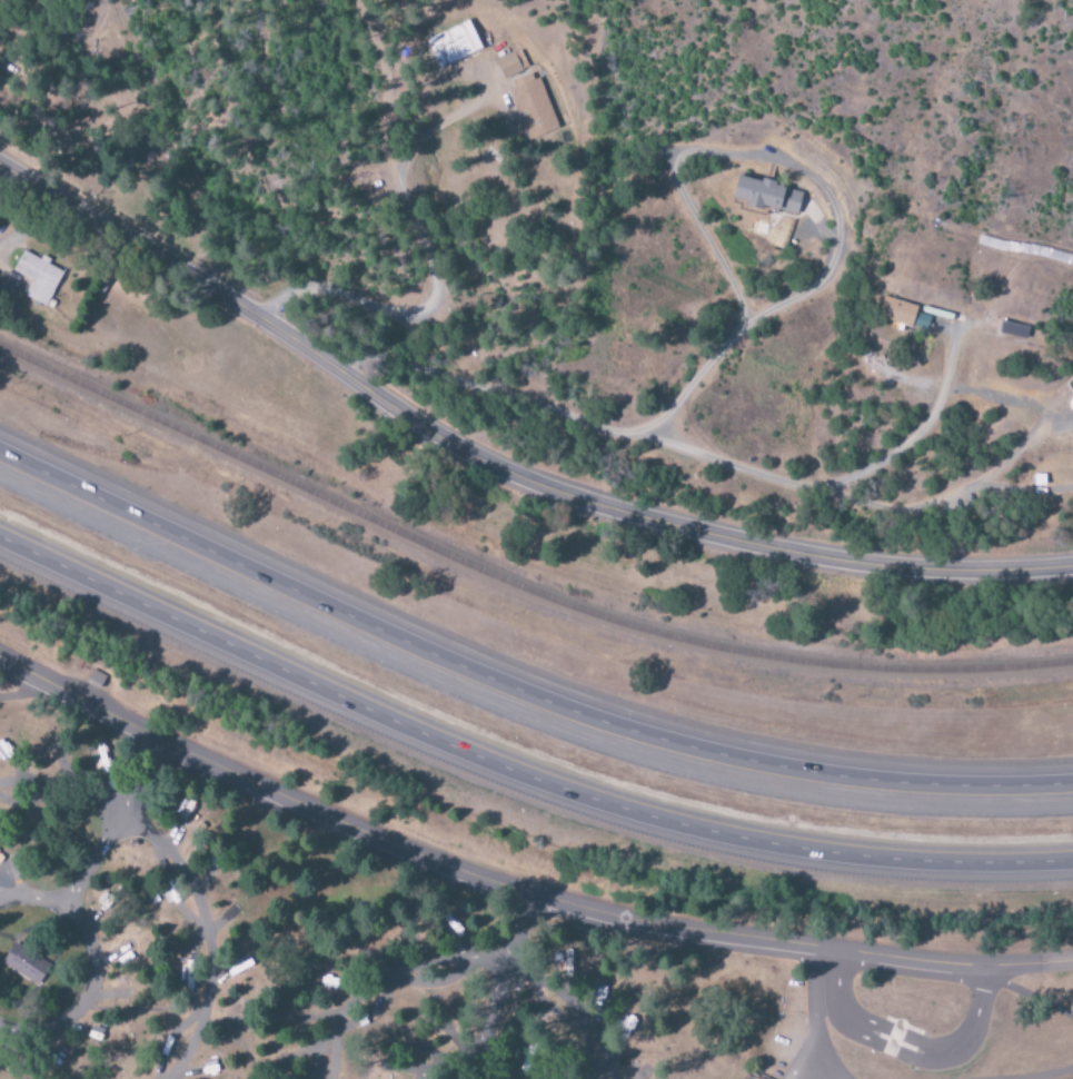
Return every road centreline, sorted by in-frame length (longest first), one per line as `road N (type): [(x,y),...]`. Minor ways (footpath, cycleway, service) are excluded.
road 1 (tertiary): [(0,167),(209,286),(400,414),(550,489),(721,537),(842,561),(946,570),(1072,565)]
road 2 (motorway): [(1072,787),(848,778),(655,740),(507,687),(0,454)]
road 3 (motorway): [(0,537),(425,736),(668,824),(875,859),(1072,862)]
road 4 (residential): [(50,690),(320,816),(528,895),(832,959),(990,970)]

